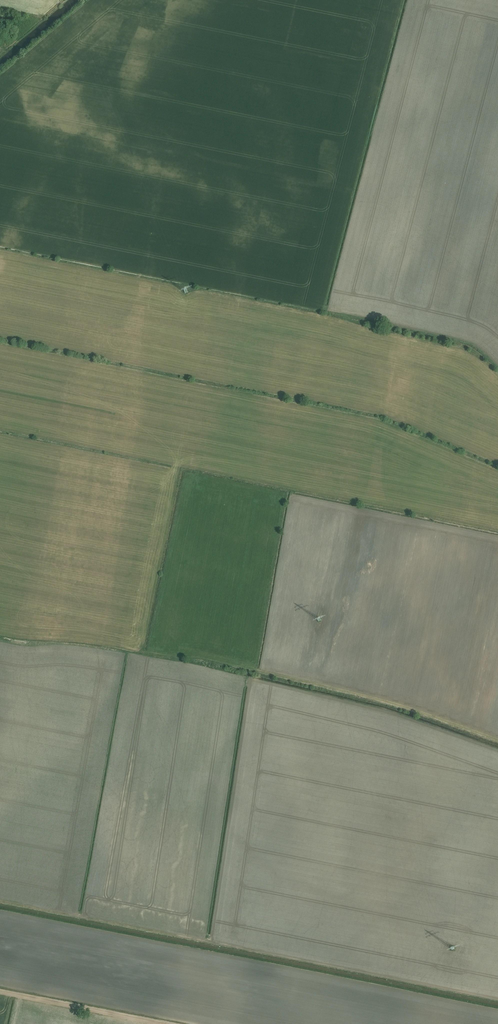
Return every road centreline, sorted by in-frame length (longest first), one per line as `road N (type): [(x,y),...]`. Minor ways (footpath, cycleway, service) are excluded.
road 1 (track): [(167,1023),(0,991)]

